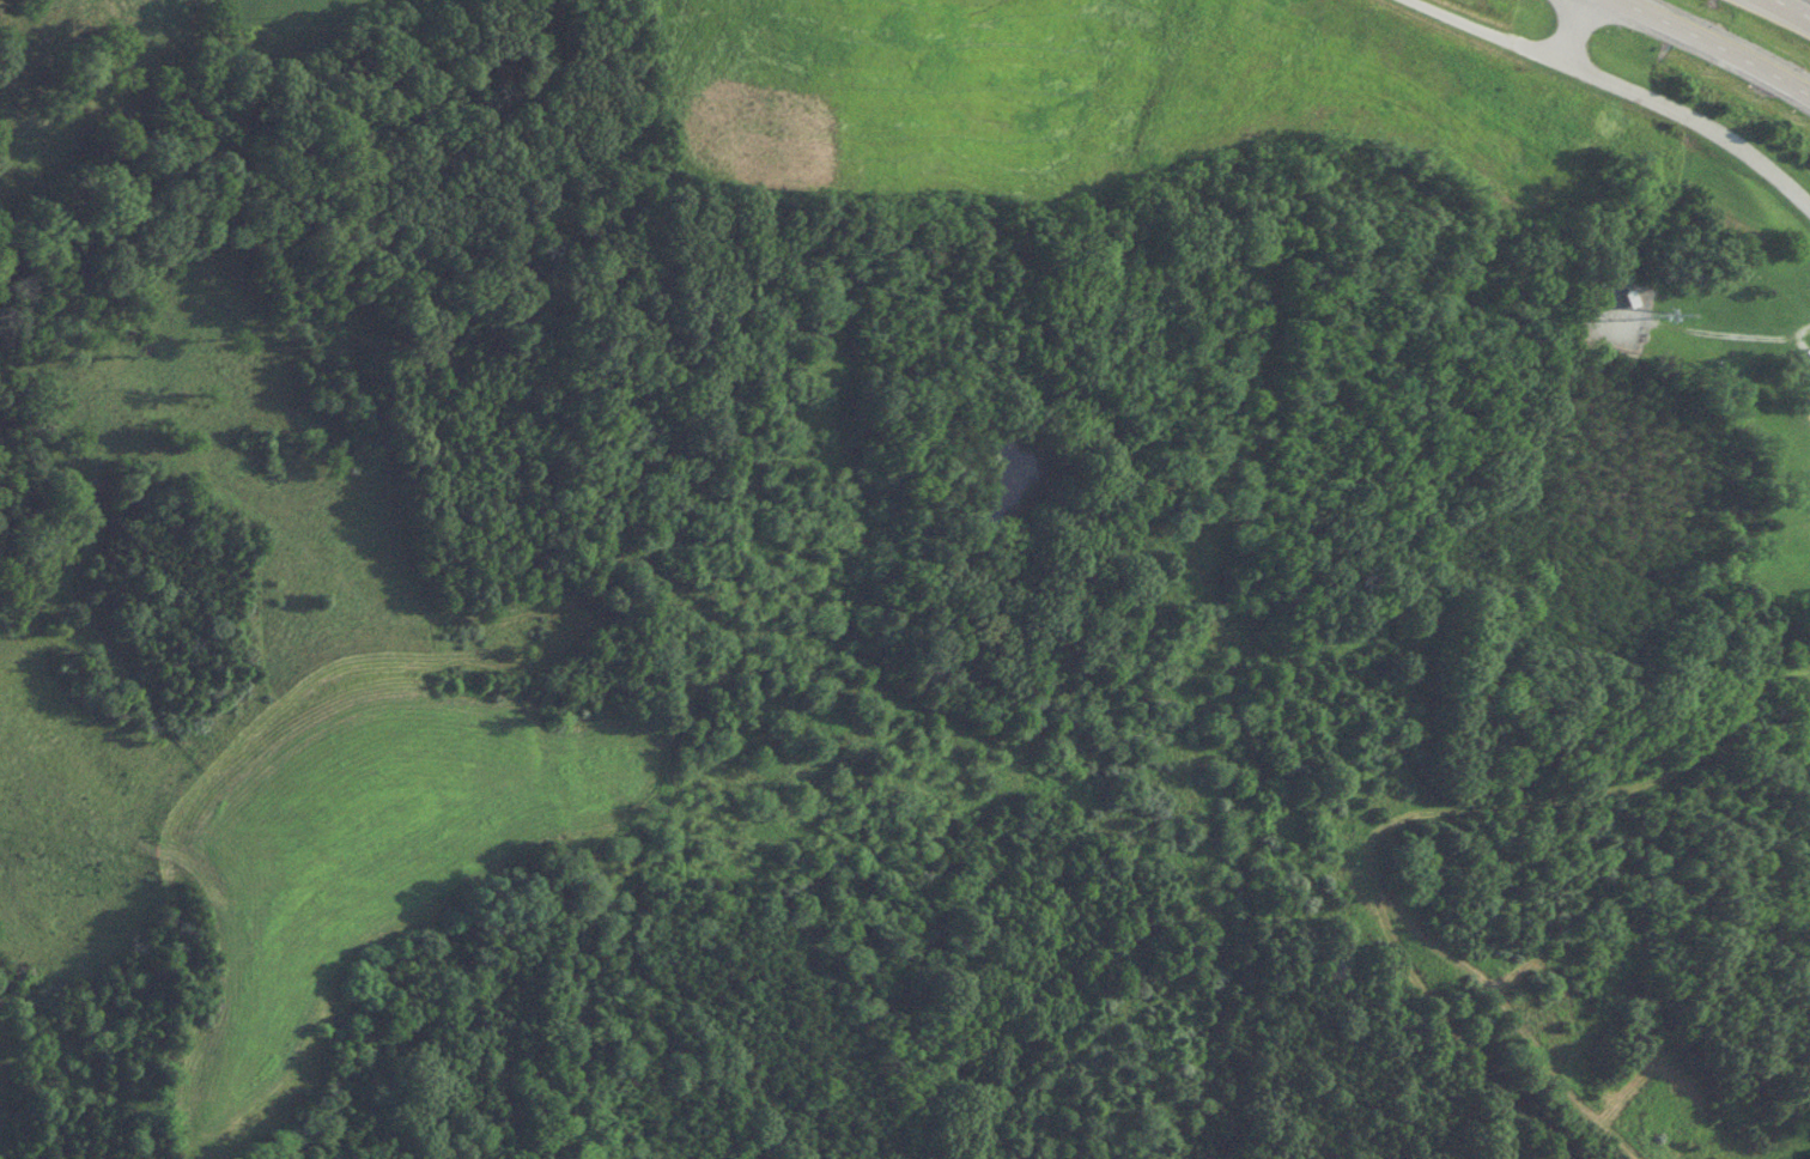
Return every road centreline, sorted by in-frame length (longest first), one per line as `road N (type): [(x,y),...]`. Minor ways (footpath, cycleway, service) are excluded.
road 1 (residential): [(1809,207),(1697,120),(1408,0)]
road 2 (trunk): [(1609,0),(1809,94)]

